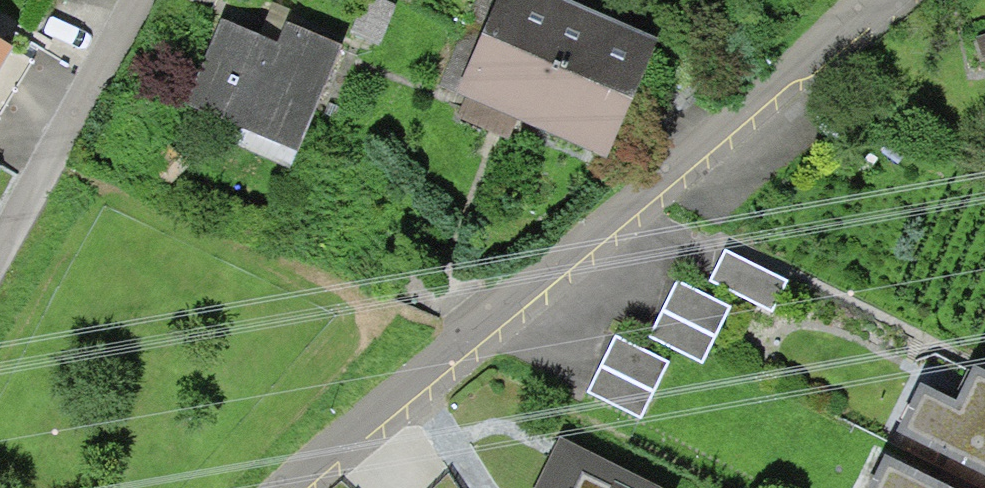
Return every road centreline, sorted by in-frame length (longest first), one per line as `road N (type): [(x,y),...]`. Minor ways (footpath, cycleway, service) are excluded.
road 1 (residential): [(877,0),(439,350),(295,487)]
road 2 (residential): [(138,0),(0,254)]

